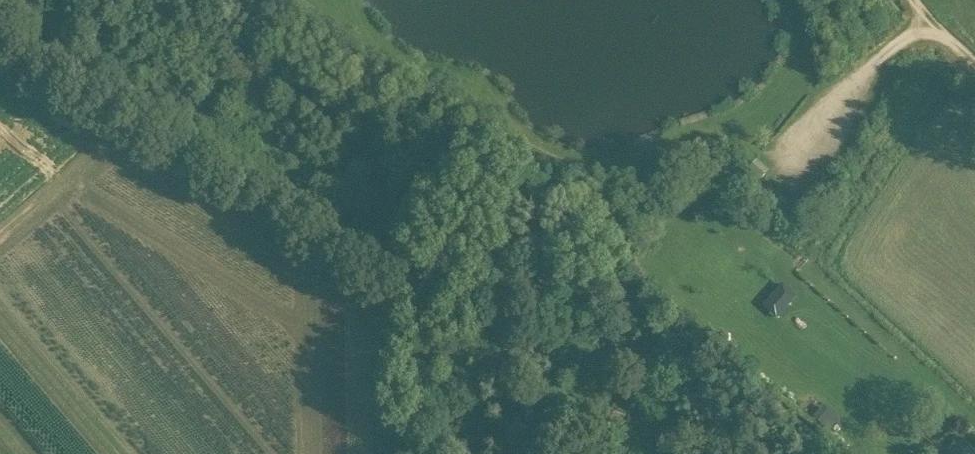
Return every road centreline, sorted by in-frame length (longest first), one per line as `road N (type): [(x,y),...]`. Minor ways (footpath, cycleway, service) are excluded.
road 1 (track): [(0,235),(109,140)]

